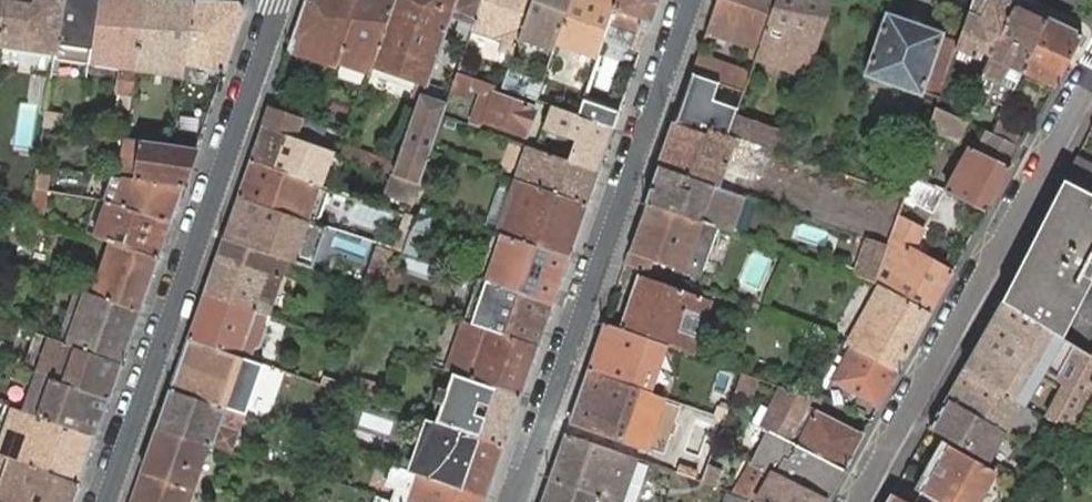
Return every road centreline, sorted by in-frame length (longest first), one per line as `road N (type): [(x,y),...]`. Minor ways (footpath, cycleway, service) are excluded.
road 1 (residential): [(688,0),(513,501)]
road 2 (residential): [(104,501),(278,0)]
road 3 (residential): [(854,501),(1091,72)]

